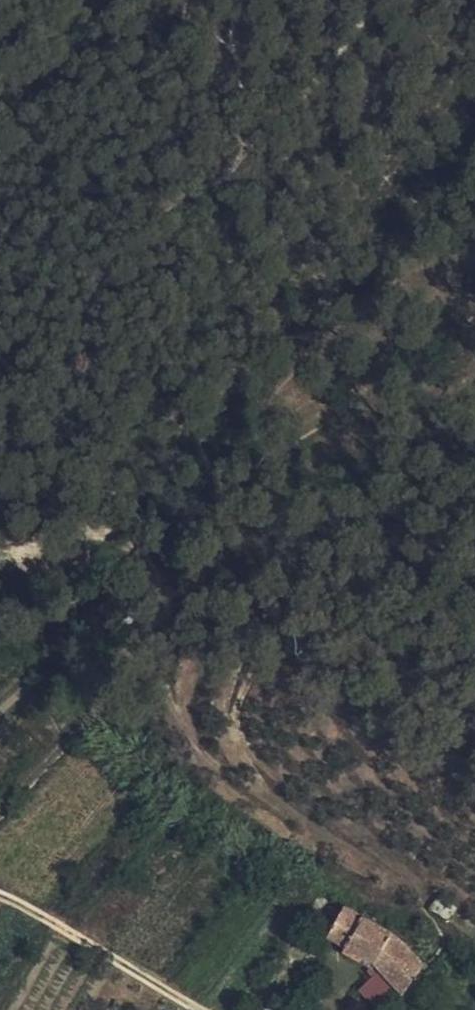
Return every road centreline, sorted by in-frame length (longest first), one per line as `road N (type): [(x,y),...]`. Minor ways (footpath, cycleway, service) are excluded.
road 1 (track): [(0,563),(116,544),(154,581),(147,628),(113,689),(0,818)]

